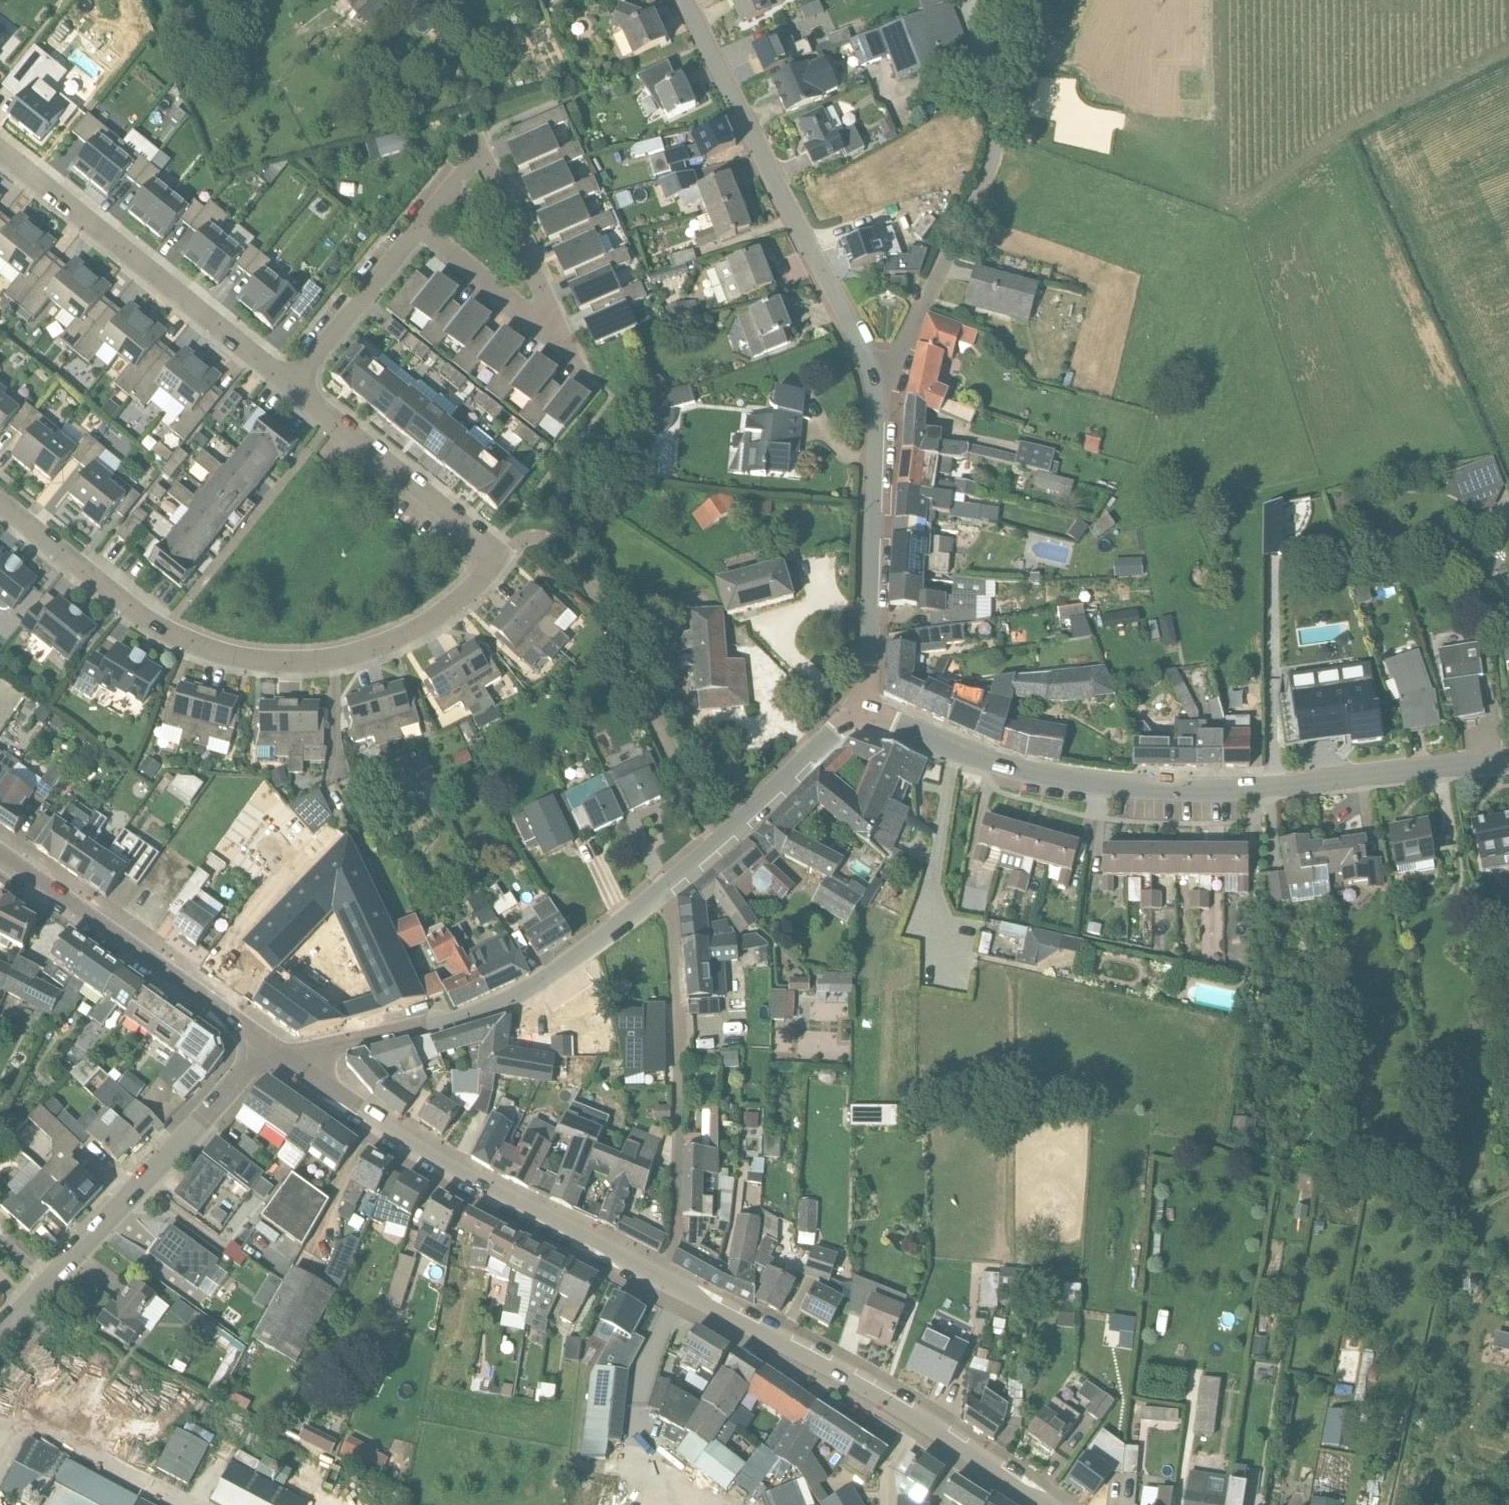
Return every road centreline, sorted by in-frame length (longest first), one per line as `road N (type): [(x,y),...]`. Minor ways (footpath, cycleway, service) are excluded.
road 1 (tertiary): [(1046,1504),(850,1381),(464,1173),(307,1067)]
road 2 (tertiary): [(307,1067),(348,1041),(458,1019),(541,982),(650,903),(857,707)]
road 3 (tertiary): [(1508,760),(1257,787),(1119,787),(996,762),(857,707)]
road 4 (residential): [(489,546),(493,564),(472,590),(412,635),(357,657),(262,662),(163,633),(0,503)]
road 5 (residential): [(481,148),(582,362),(420,226)]
road 6 (residential): [(876,387),(686,0)]
road 7 (tertiary): [(0,1333),(270,1044)]
road 8 (residential): [(289,386),(0,147)]
road 9 (residential): [(1003,71),(992,163),(905,345),(876,387)]
road 10 (tertiary): [(270,1044),(0,855)]
road 11 (residential): [(857,707),(869,665),(876,387)]
road 12 (residential): [(489,546),(289,386)]
road 13 (residential): [(289,386),(420,226)]

